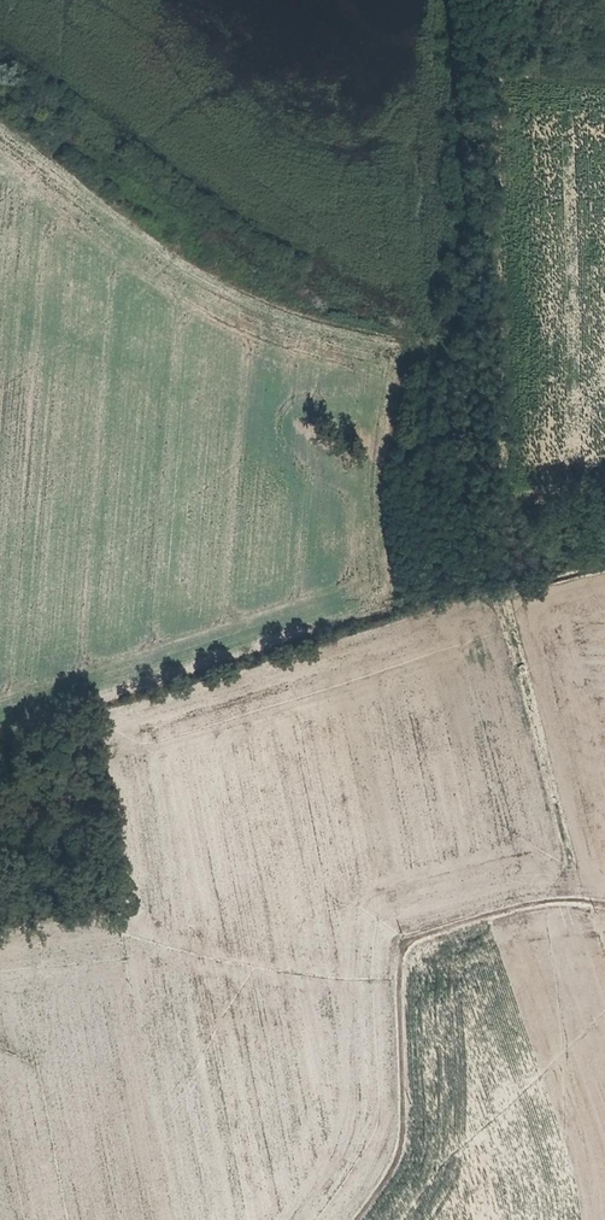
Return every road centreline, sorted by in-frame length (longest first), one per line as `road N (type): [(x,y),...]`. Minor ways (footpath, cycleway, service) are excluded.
road 1 (track): [(604,907),(554,903),(420,937),(404,950),(407,1149),(360,1219)]

